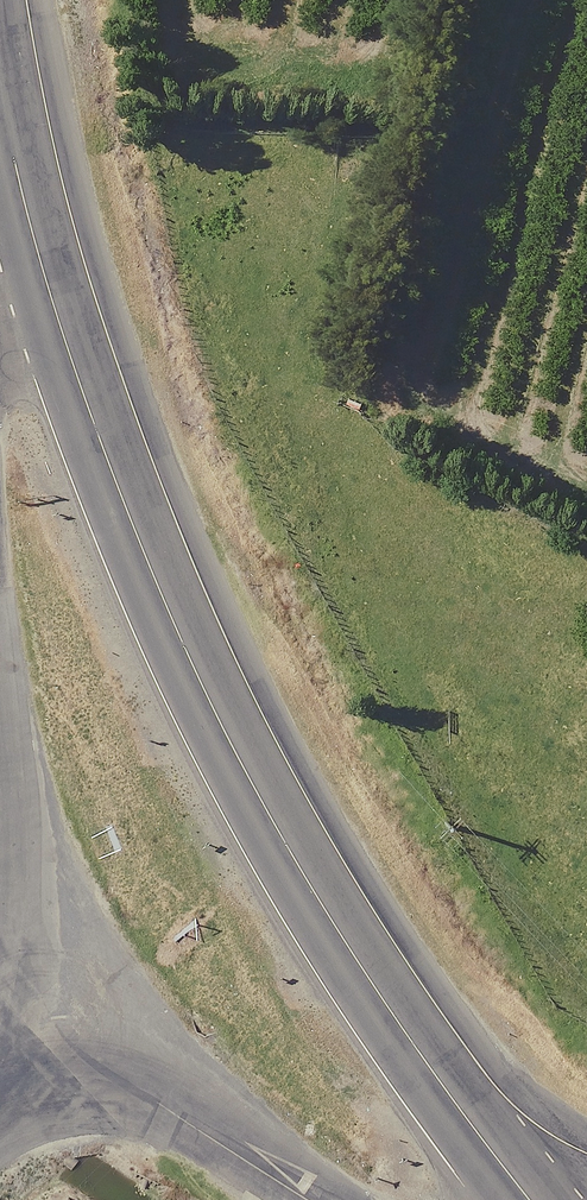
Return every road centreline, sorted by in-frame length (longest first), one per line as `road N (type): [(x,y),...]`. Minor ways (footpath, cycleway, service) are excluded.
road 1 (primary): [(526,1199),(264,811),(175,633),(23,198),(0,63)]
road 2 (unclassified): [(0,1065),(157,1104),(308,1199)]
road 3 (unclassified): [(0,1062),(17,976),(0,801)]

